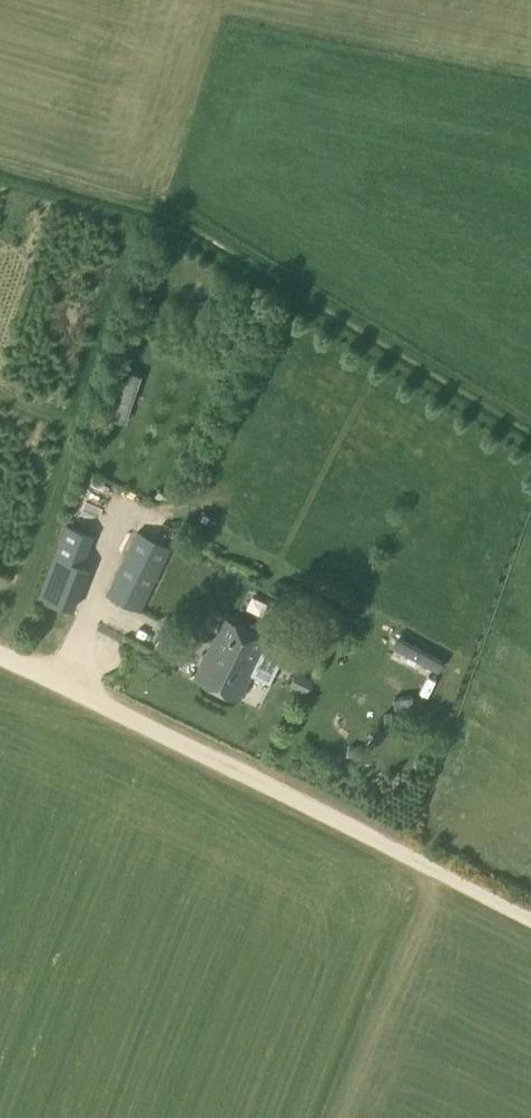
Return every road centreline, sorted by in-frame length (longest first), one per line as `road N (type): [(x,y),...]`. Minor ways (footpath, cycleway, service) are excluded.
road 1 (track): [(530,919),(0,657)]

